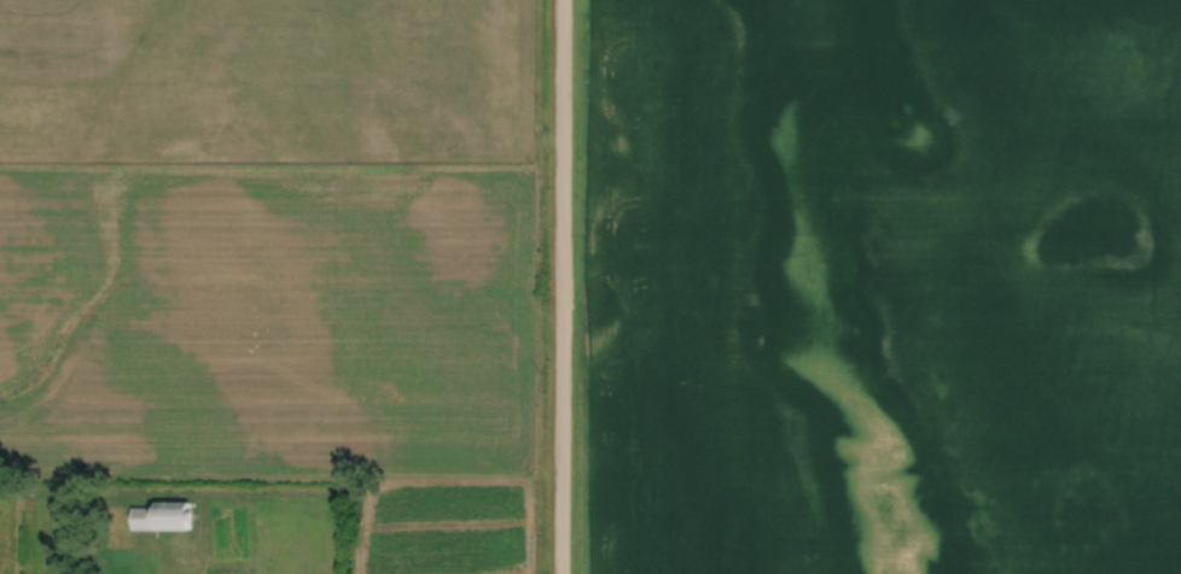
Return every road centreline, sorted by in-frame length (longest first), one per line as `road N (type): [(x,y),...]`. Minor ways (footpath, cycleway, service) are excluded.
road 1 (residential): [(570,573),(571,0)]

